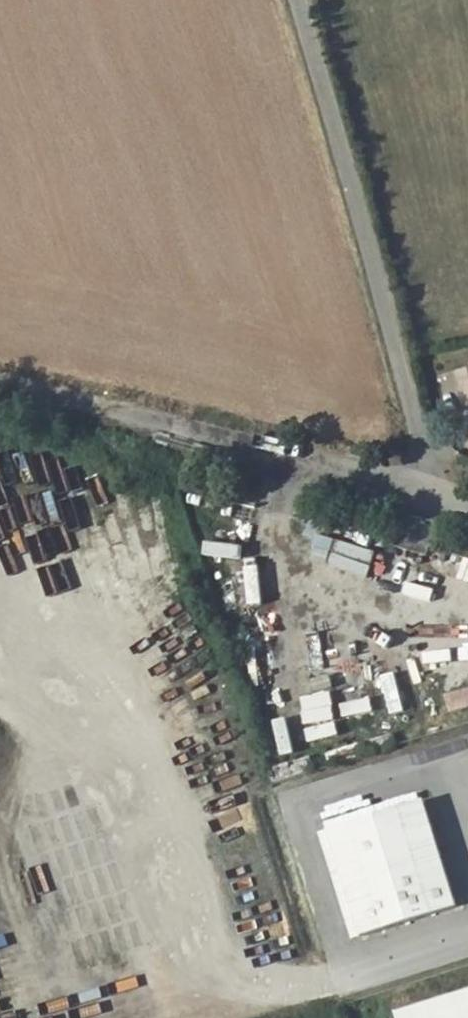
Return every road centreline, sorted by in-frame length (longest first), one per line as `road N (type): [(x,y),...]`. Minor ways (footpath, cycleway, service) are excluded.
road 1 (unclassified): [(433,499),(291,0)]
road 2 (unclassified): [(433,499),(0,390)]

